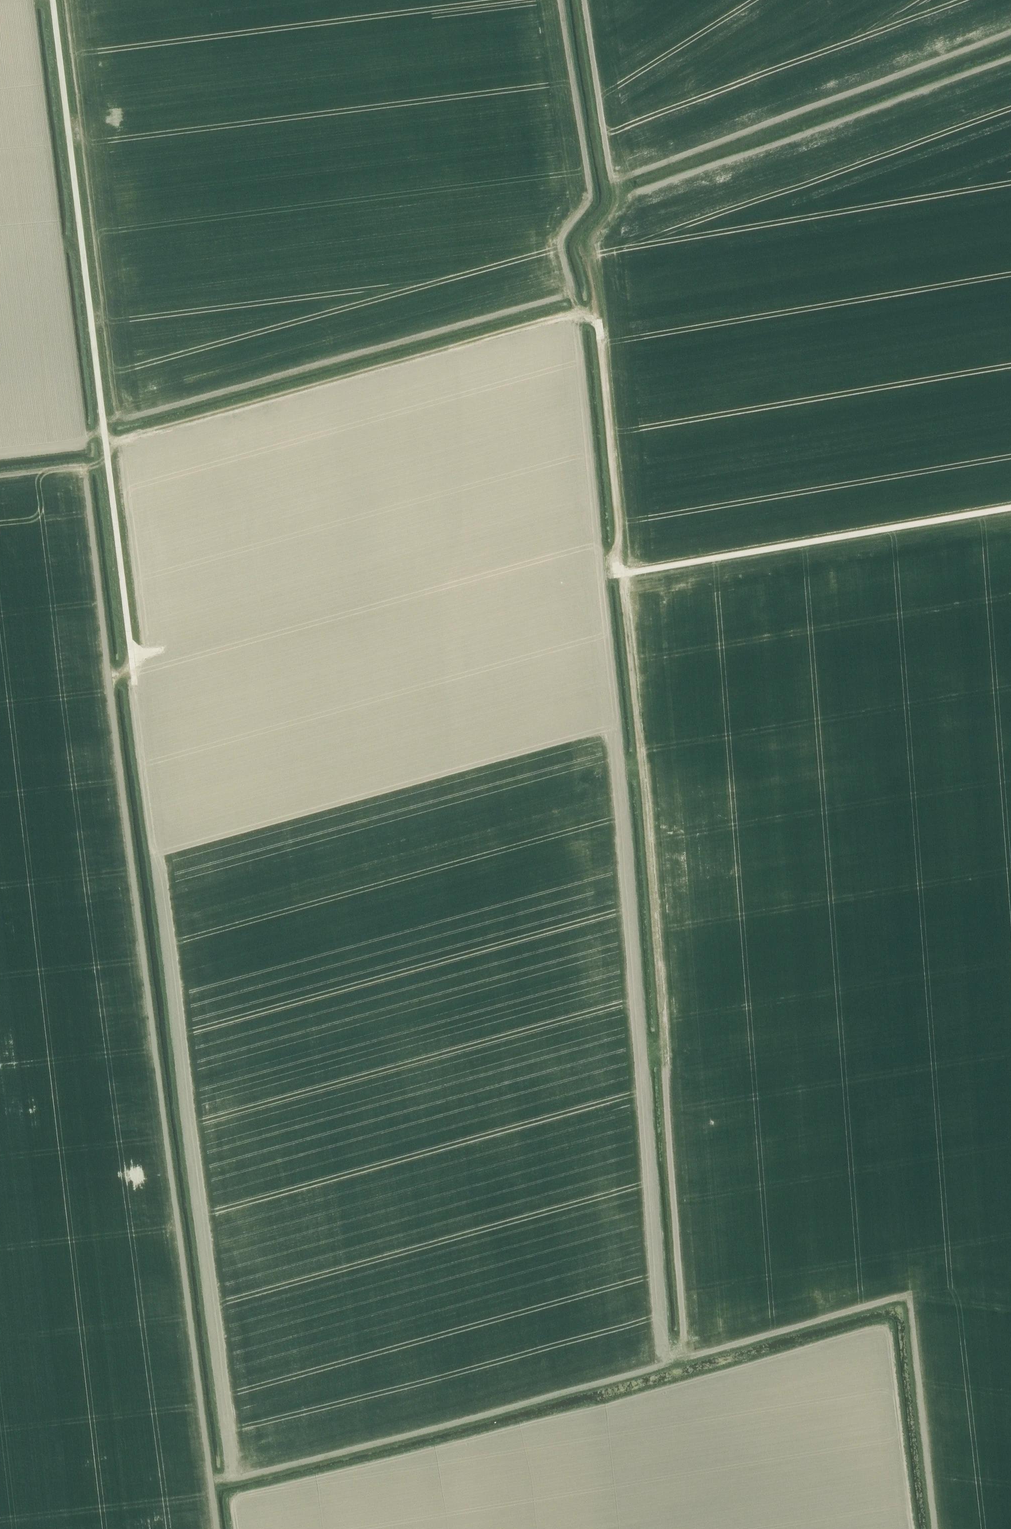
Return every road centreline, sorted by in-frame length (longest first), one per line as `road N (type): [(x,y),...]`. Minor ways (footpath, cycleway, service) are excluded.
road 1 (track): [(1010,508),(622,572),(612,558),(619,525),(599,324),(567,315),(106,442)]

